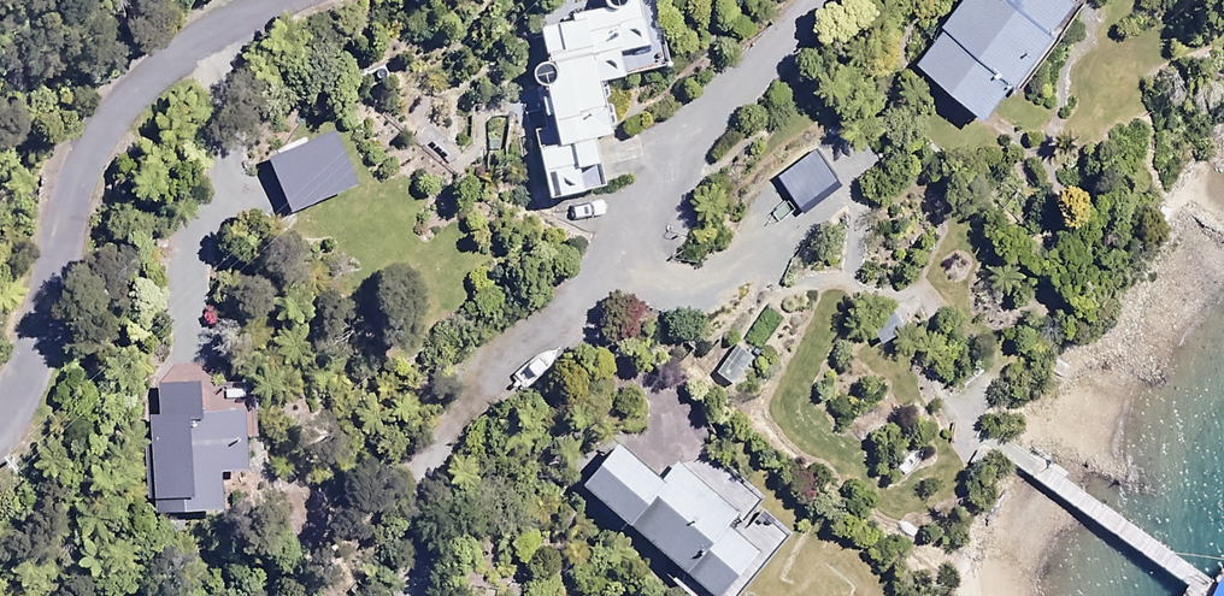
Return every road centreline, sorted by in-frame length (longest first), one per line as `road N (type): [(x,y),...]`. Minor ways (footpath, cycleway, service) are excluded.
road 1 (unclassified): [(282,0),(151,76),(100,133),(37,364),(0,424)]

